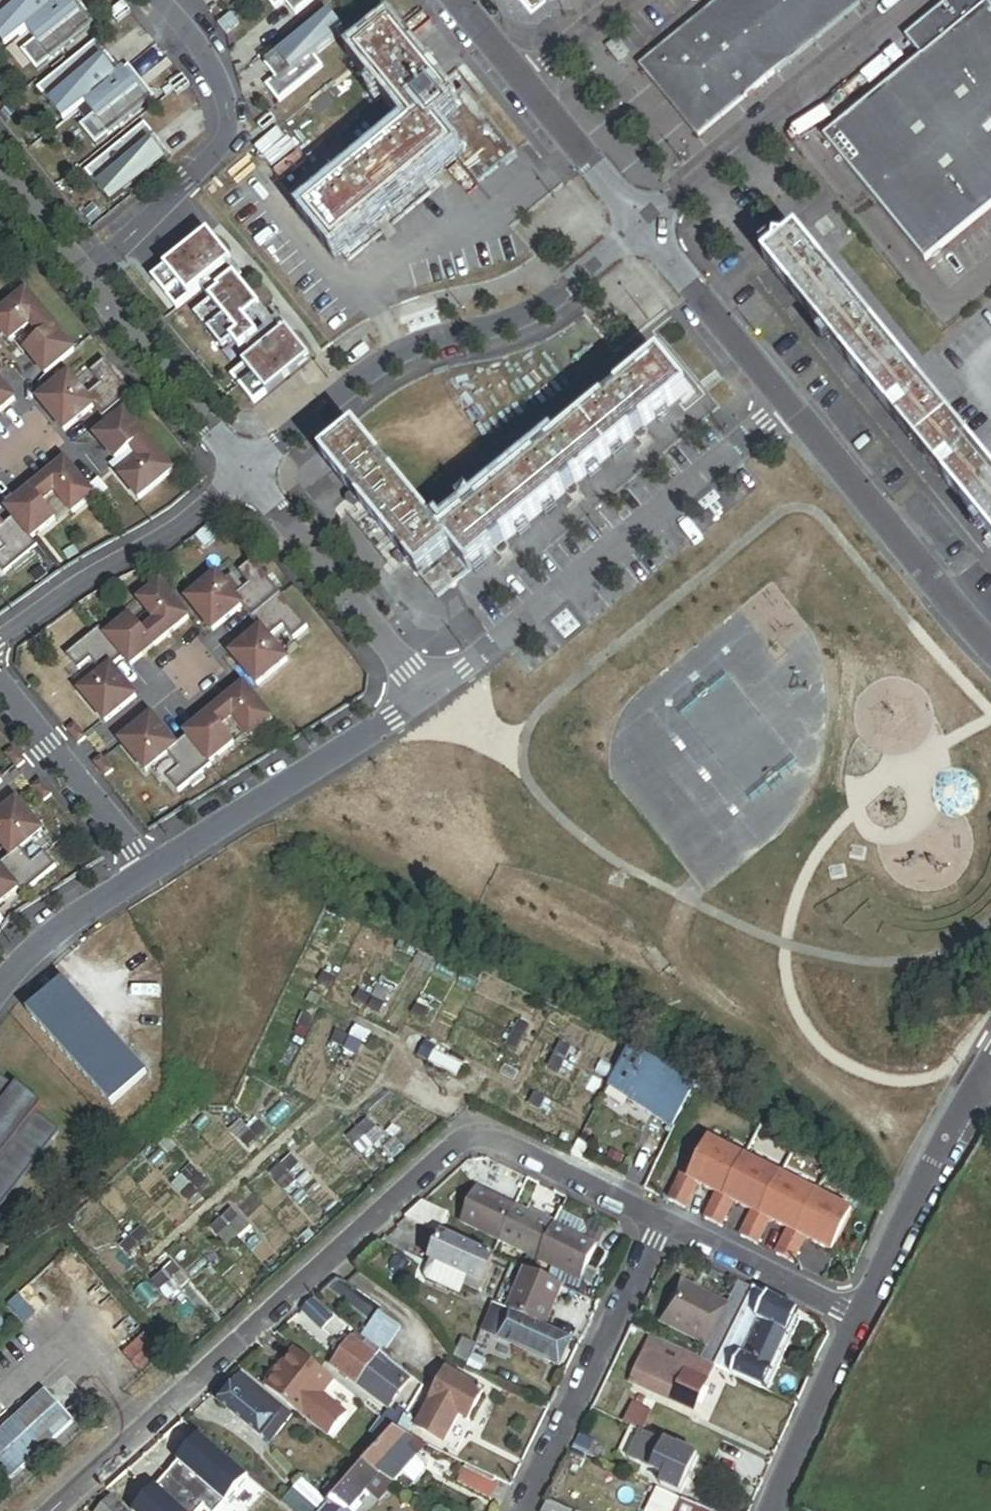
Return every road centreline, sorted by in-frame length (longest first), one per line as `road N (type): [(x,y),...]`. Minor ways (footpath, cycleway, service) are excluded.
road 1 (residential): [(659,1225),(514,1145),(472,1139),(438,1160),(54,1510)]
road 2 (residential): [(244,465),(366,367),(545,308),(643,227)]
road 3 (residential): [(787,405),(424,691)]
road 4 (residential): [(926,0),(643,227)]
road 5 (residential): [(80,269),(214,156),(226,89),(161,0)]
road 6 (residential): [(148,868),(338,756),(424,691)]
road 7 (residential): [(659,1225),(522,1510)]
road 8 (residential): [(990,640),(787,405)]
road 9 (residential): [(244,465),(169,528),(0,634)]
road 10 (residential): [(424,691),(244,465)]
road 11 (residential): [(990,1077),(852,1322)]
road 12 (residential): [(244,465),(80,269)]
road 13 (residential): [(0,686),(148,868)]
road 14 (residential): [(787,405),(643,227)]
road 15 (residential): [(852,1322),(659,1225)]
road 16 (residential): [(852,1322),(771,1510)]
road 17 (residential): [(0,987),(148,868)]
road 18 (residential): [(643,227),(531,84)]
road 19 (residential): [(531,84),(632,0)]
road 20 (residential): [(80,269),(0,174)]

